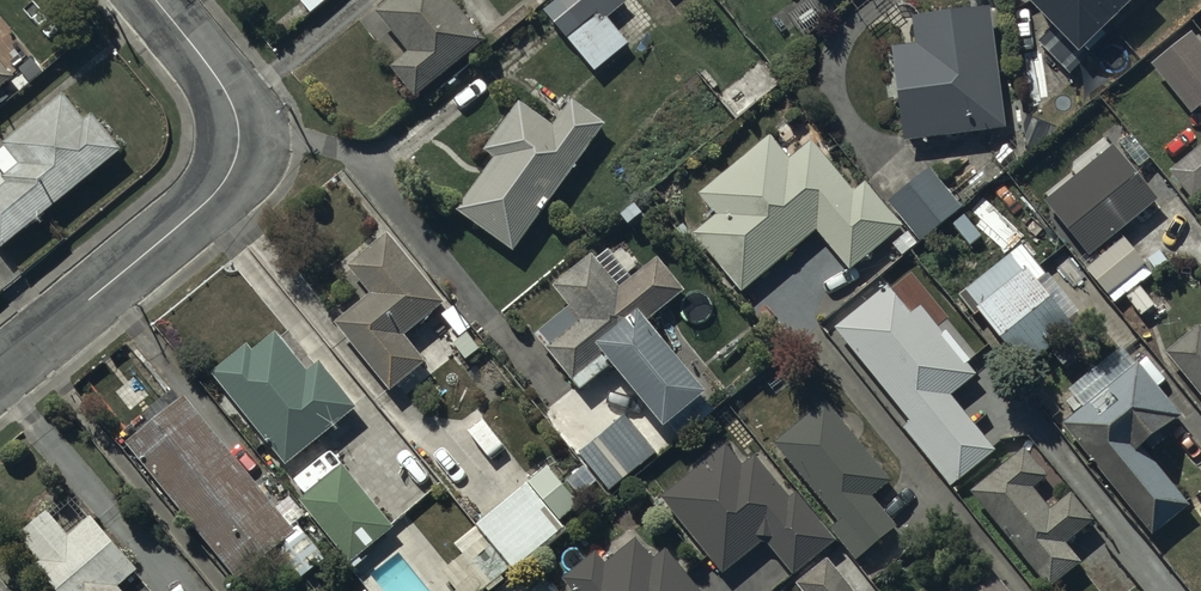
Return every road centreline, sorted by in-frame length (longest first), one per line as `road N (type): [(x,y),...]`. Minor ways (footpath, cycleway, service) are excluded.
road 1 (residential): [(158,0),(215,70),(233,120),(232,159),(220,188),(197,224),(0,385)]

